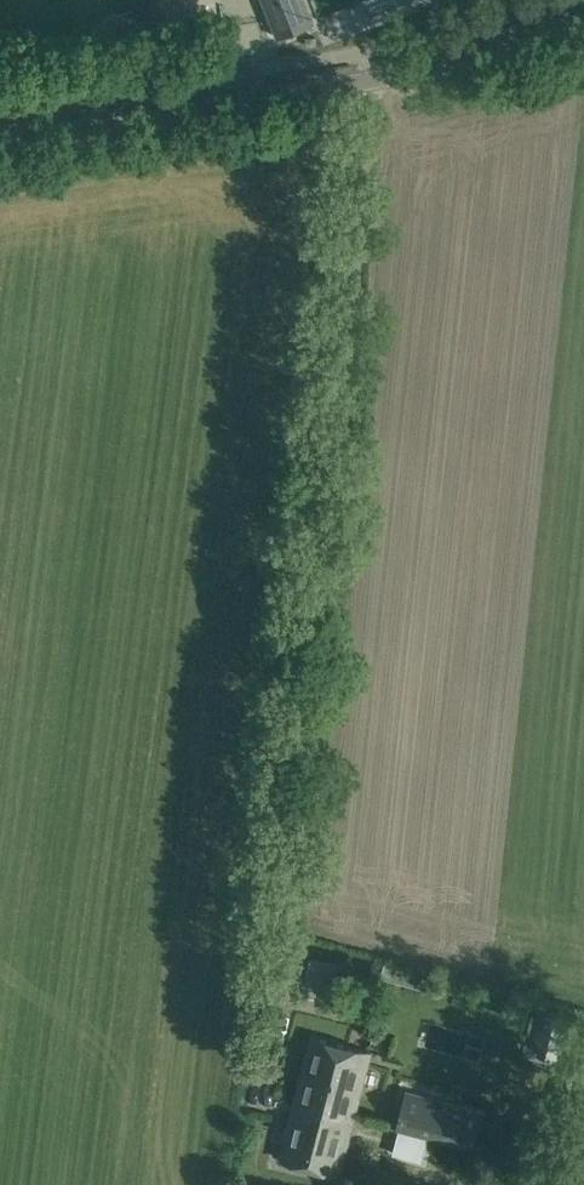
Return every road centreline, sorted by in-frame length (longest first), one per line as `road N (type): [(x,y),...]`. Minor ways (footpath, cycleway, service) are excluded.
road 1 (track): [(257,1033),(366,82)]
road 2 (tertiary): [(583,21),(366,82),(0,132)]

